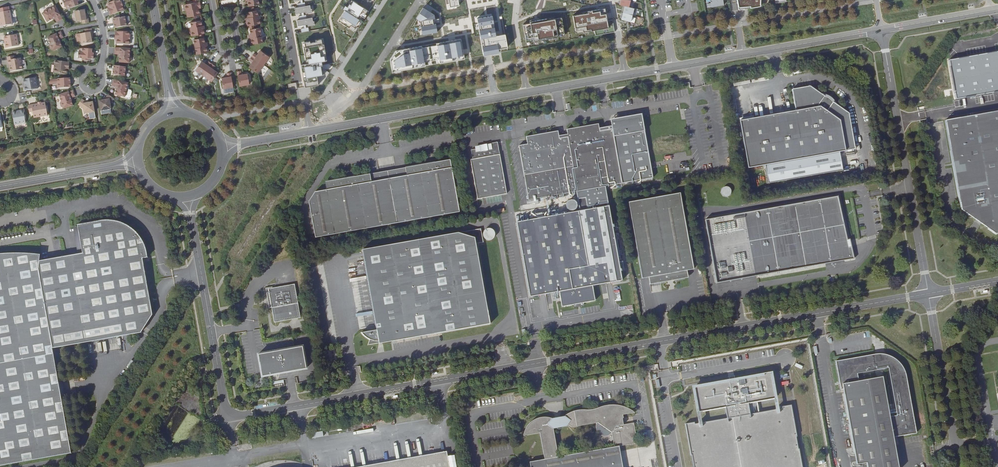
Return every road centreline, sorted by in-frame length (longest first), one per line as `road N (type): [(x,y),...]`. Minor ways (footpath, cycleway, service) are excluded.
road 1 (unclassified): [(191,220),(226,419),(928,294)]
road 2 (unclassified): [(247,143),(881,30)]
road 3 (unclassified): [(881,30),(928,294)]
road 4 (unclassified): [(959,466),(928,294)]

